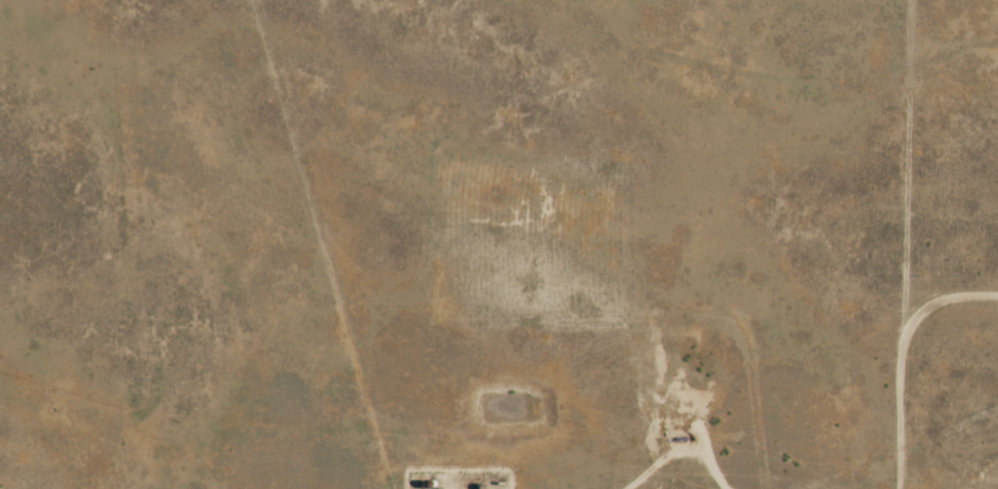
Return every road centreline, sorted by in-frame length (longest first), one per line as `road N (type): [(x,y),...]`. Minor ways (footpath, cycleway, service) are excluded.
road 1 (track): [(859,488),(854,0)]

